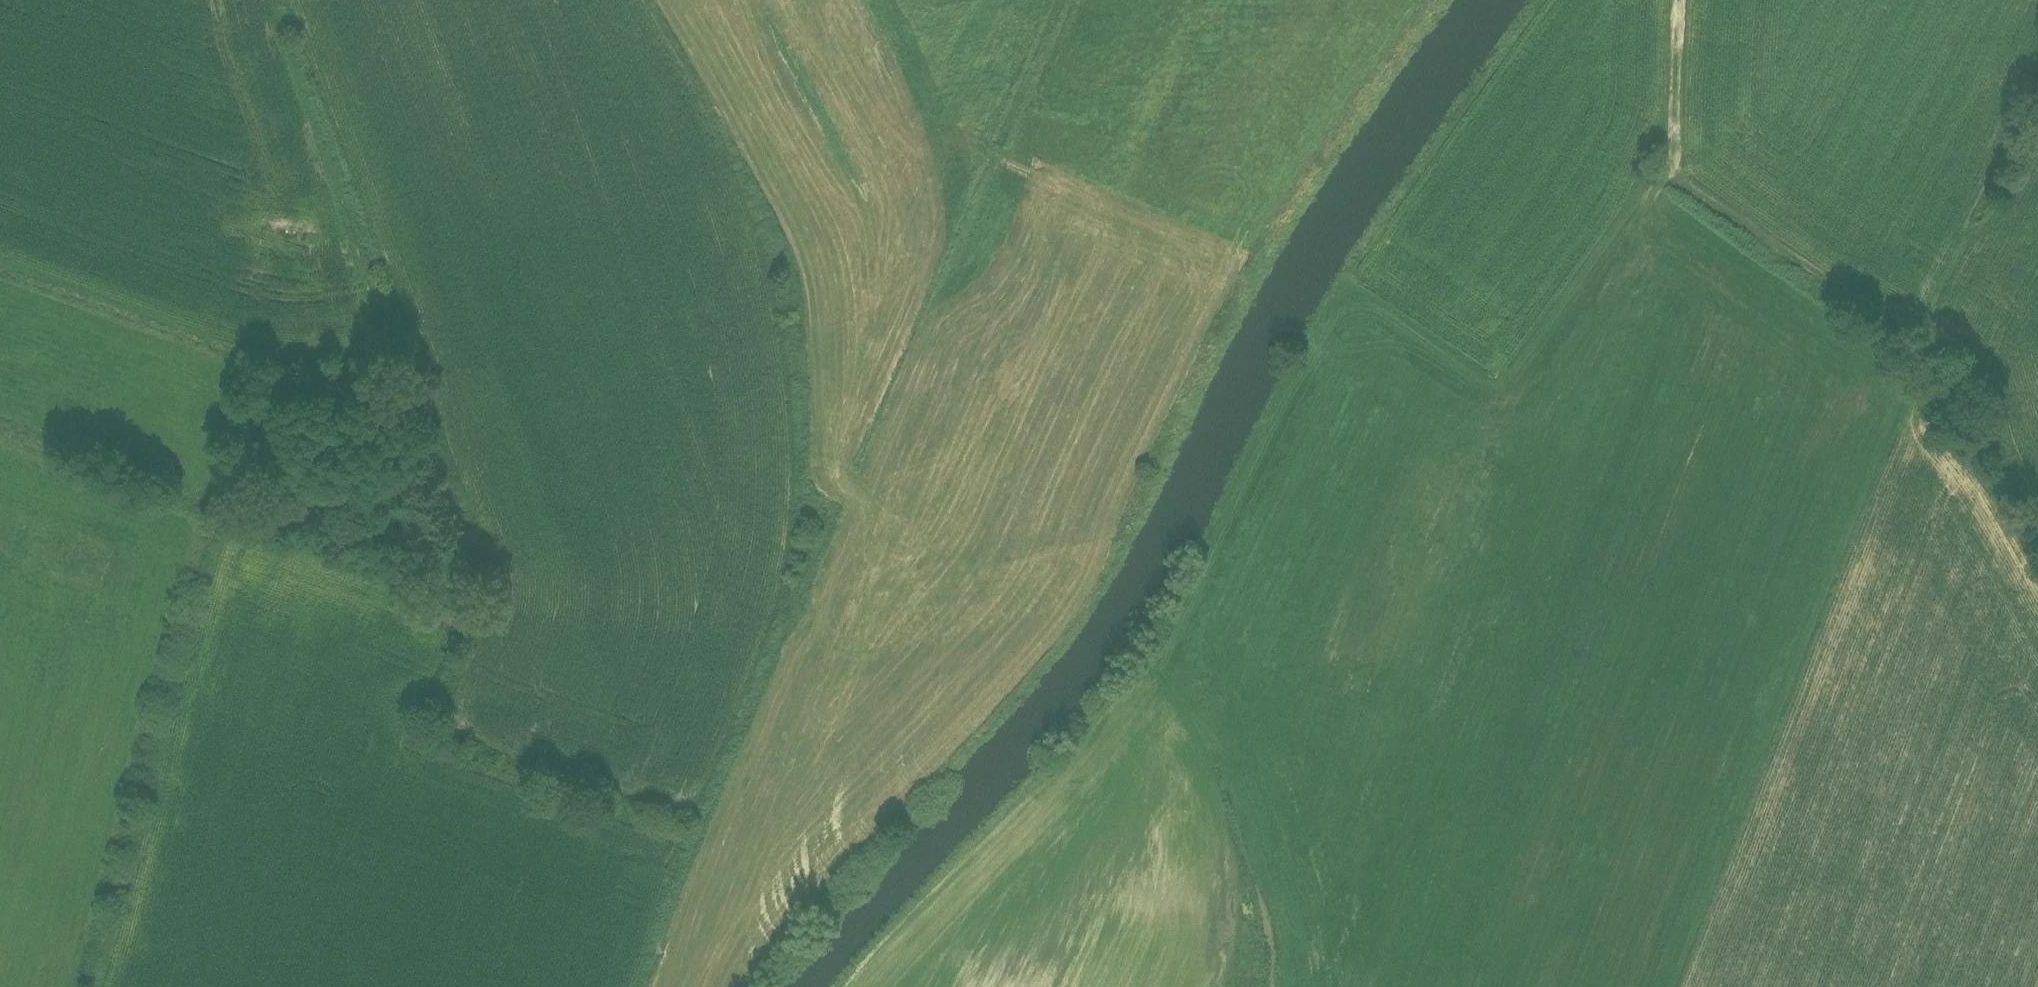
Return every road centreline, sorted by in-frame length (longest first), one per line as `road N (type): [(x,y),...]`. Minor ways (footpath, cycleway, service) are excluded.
road 1 (track): [(1943,365),(1916,336),(1669,172),(1646,204)]
road 2 (track): [(1669,172),(1677,0)]

